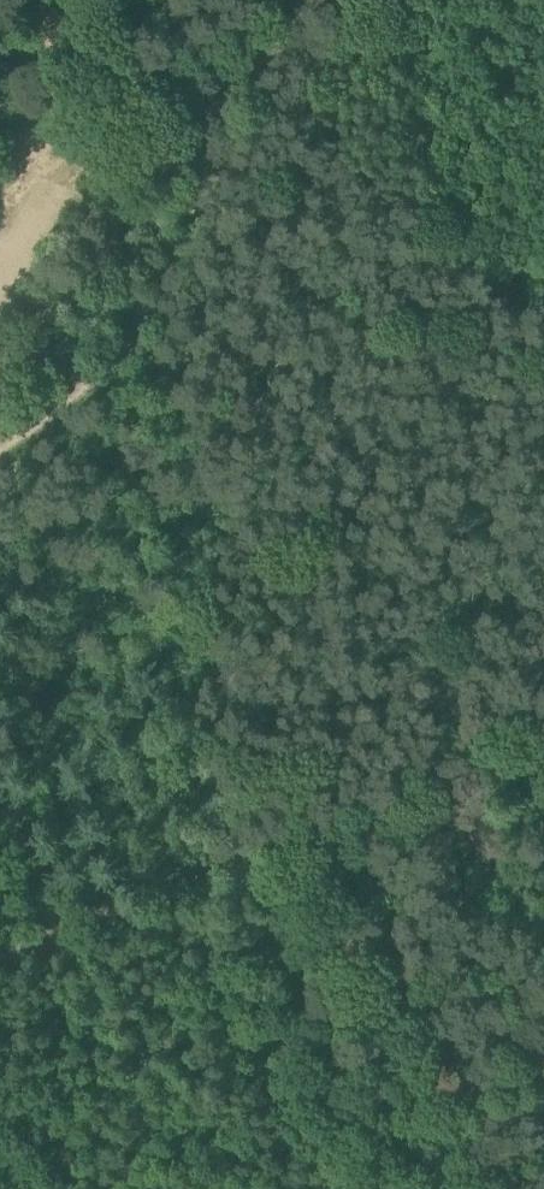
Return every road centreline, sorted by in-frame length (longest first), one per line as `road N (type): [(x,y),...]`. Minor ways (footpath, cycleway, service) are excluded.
road 1 (track): [(0,973),(107,923),(252,875),(543,738)]
road 2 (track): [(0,468),(110,383),(160,298),(249,83),(308,0)]

